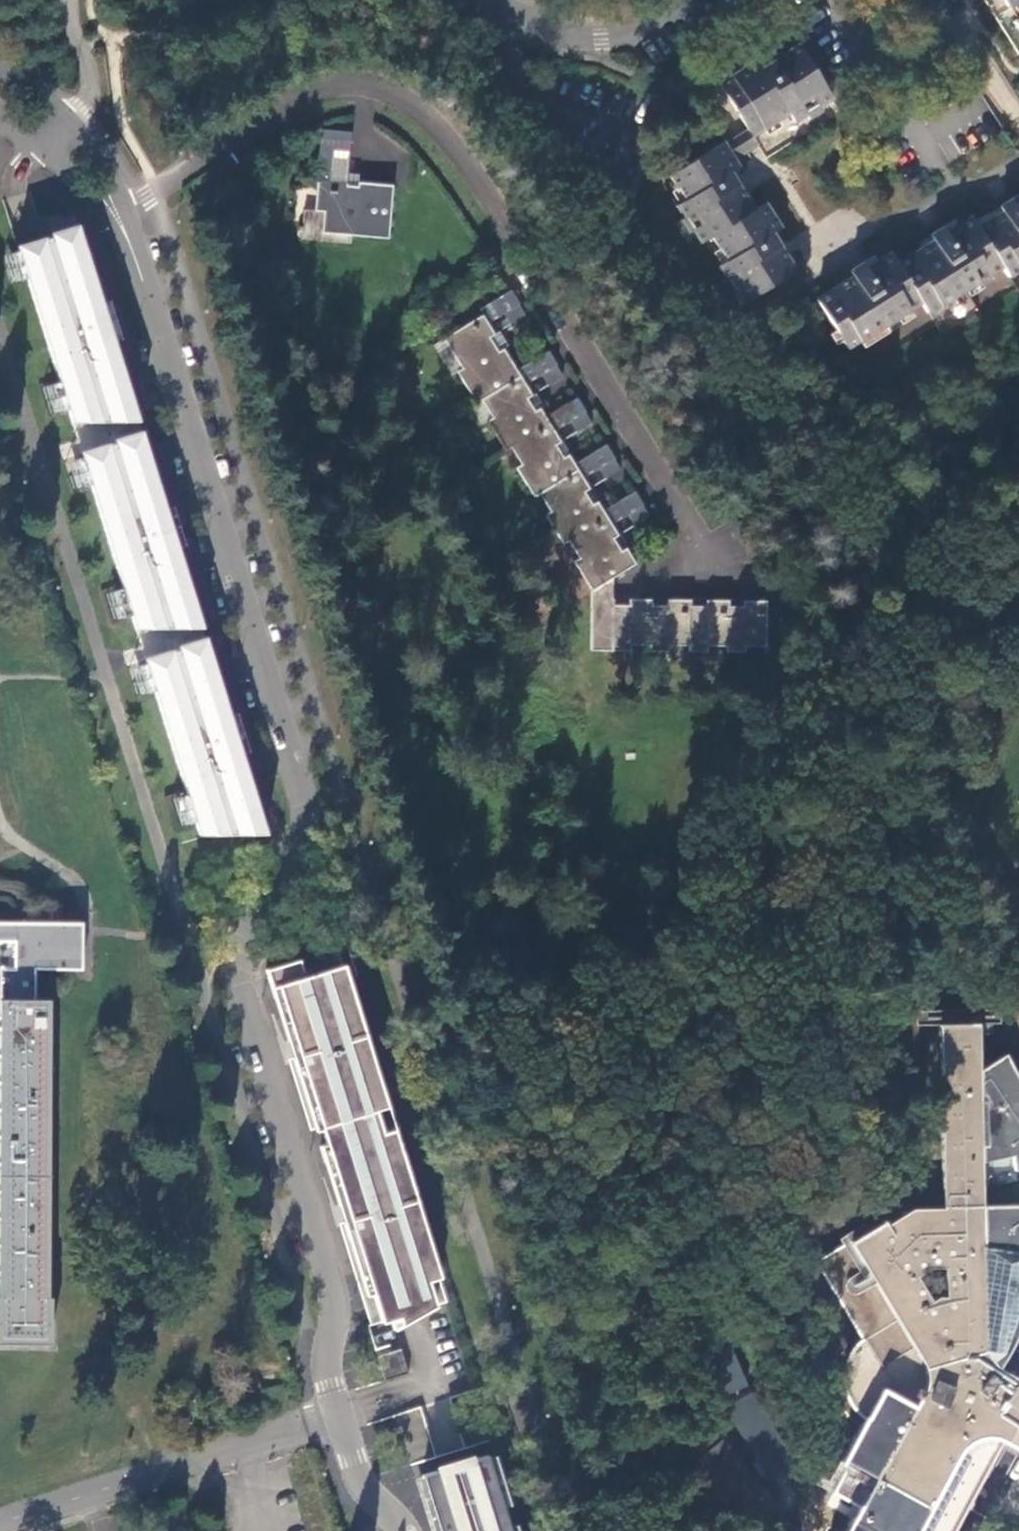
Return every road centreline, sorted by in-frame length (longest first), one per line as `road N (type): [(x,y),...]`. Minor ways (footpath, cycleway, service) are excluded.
road 1 (unclassified): [(341,1416),(328,1368),(333,1293),(238,976),(250,938),(305,835),(306,802),(132,252),(85,166),(0,87)]
road 2 (unclassified): [(341,1416),(0,1526)]
road 3 (residential): [(482,0),(602,39),(628,34),(685,0)]
road 4 (unclassified): [(407,1530),(361,1478),(341,1416)]

